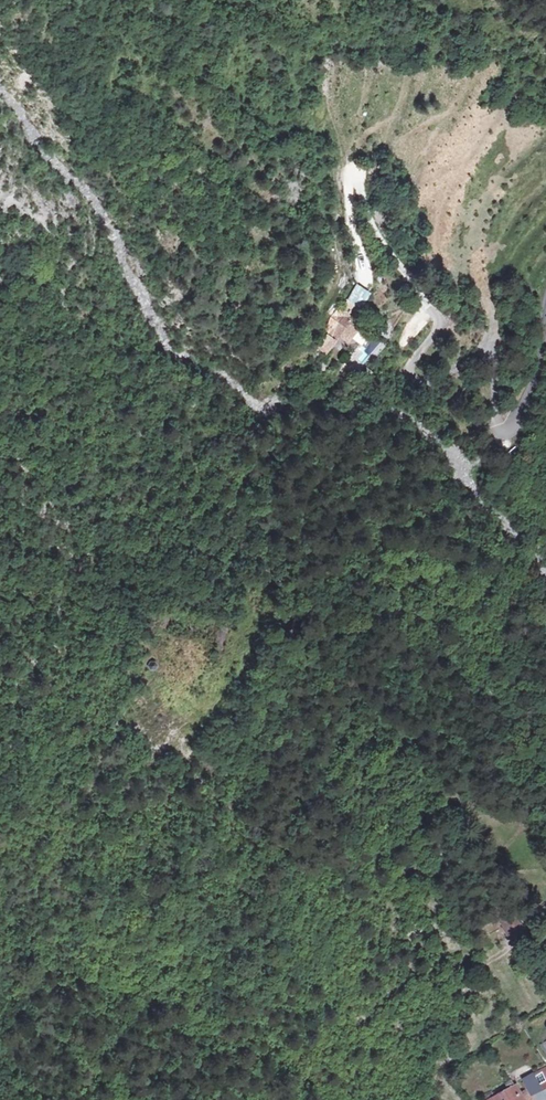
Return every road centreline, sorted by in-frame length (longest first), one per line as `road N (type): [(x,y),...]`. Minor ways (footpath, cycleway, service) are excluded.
road 1 (unclassified): [(428,312),(372,230),(351,177),(355,293)]

